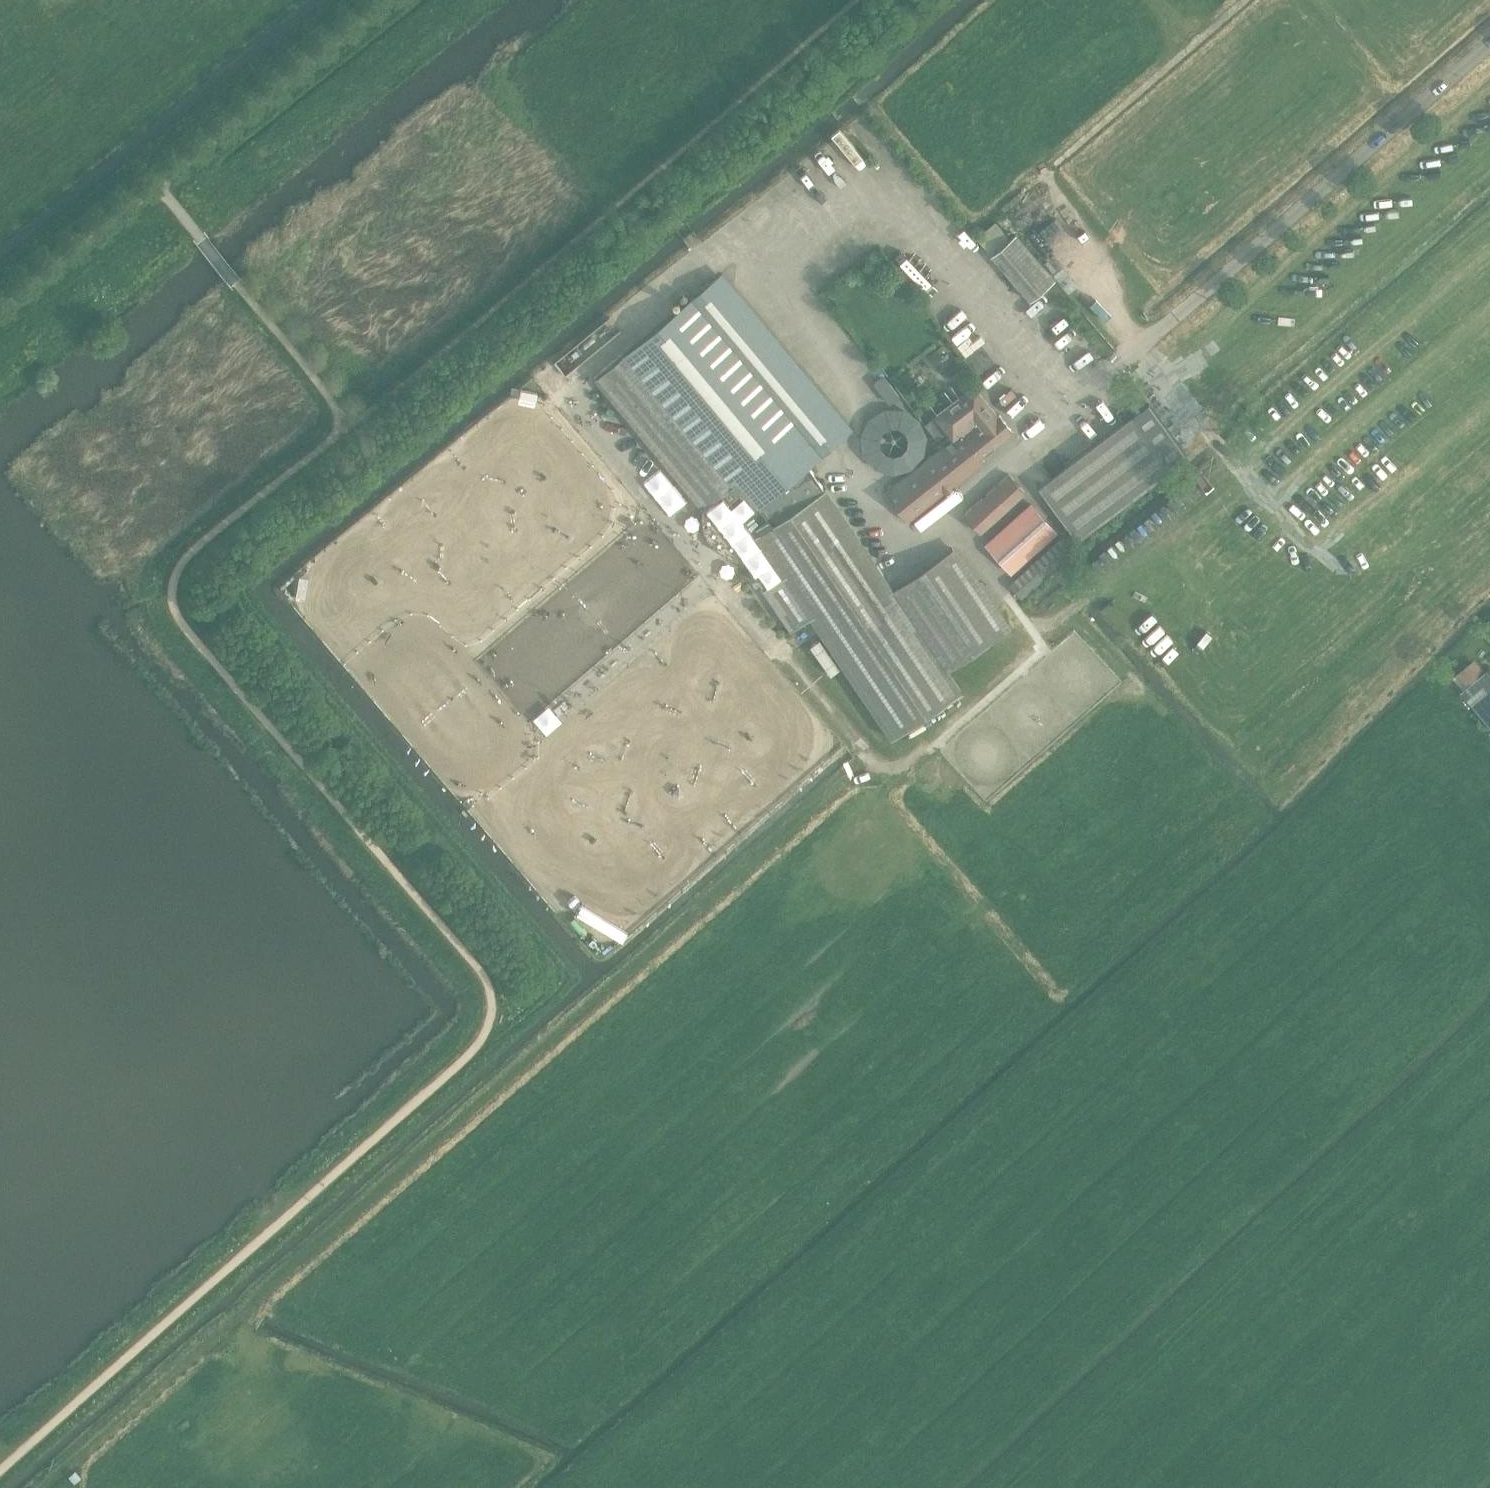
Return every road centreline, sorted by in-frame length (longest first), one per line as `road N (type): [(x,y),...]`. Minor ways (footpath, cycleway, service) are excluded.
road 1 (track): [(1247,0),(1041,183),(1140,347)]

